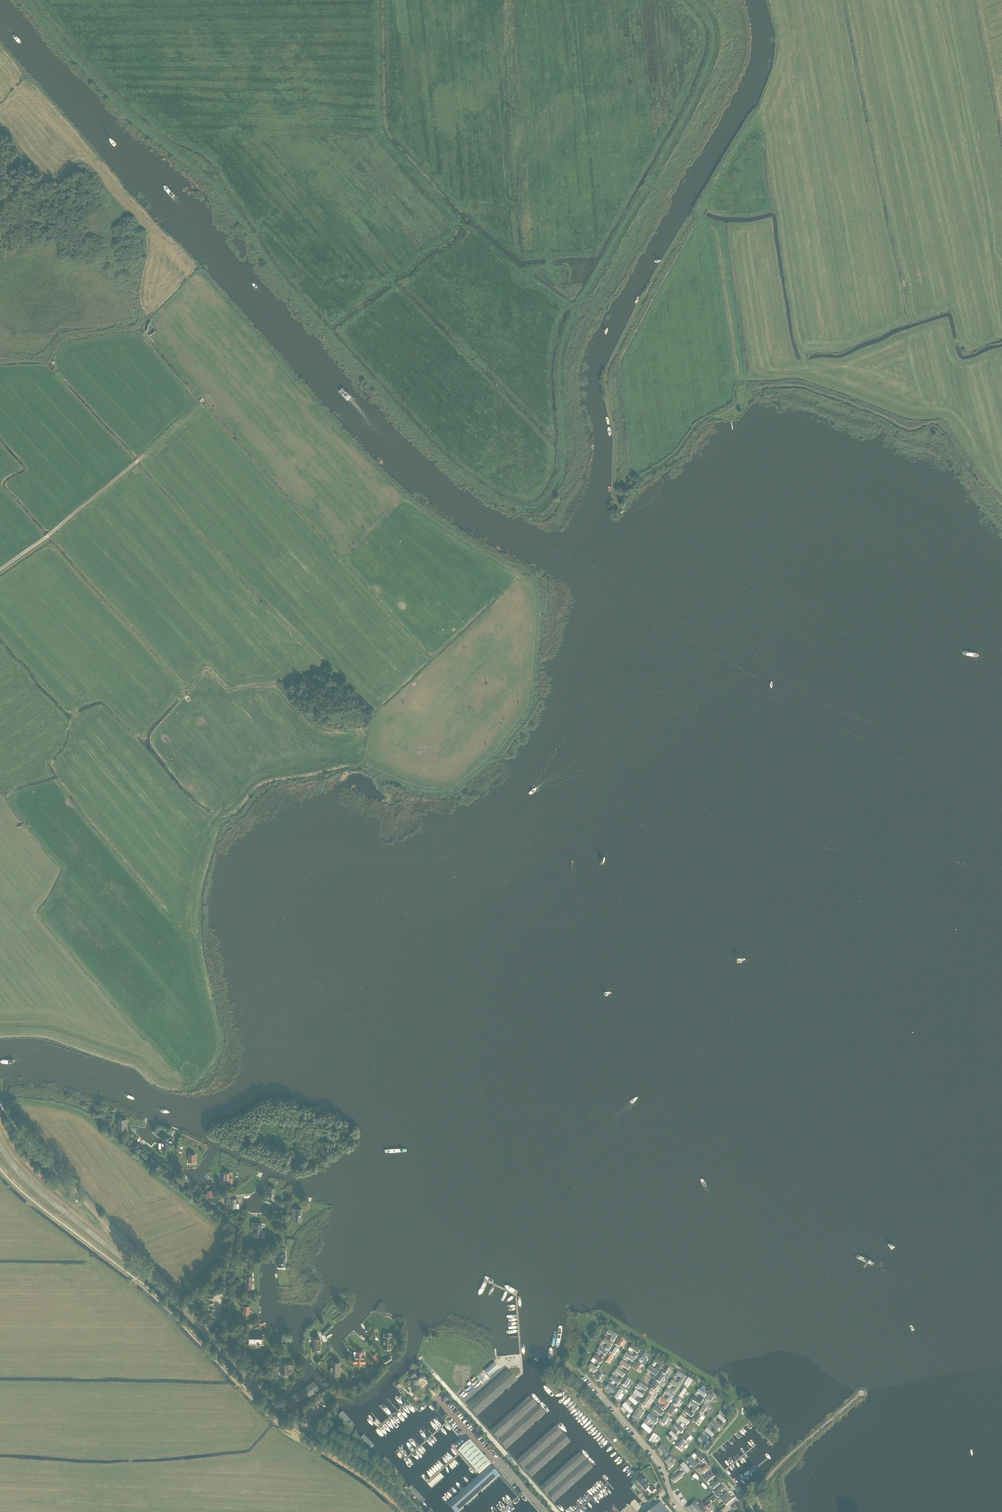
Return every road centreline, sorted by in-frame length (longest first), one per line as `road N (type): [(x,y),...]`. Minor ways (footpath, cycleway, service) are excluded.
road 1 (residential): [(684,1511),(659,1458),(579,1368),(600,1323),(737,1411),(708,1454),(741,1496)]
road 2 (tertiary): [(418,1511),(277,1409),(120,1257)]
road 3 (tertiary): [(120,1257),(36,1189),(0,1145)]
road 4 (unclassified): [(120,1257),(121,1243),(33,1150)]

